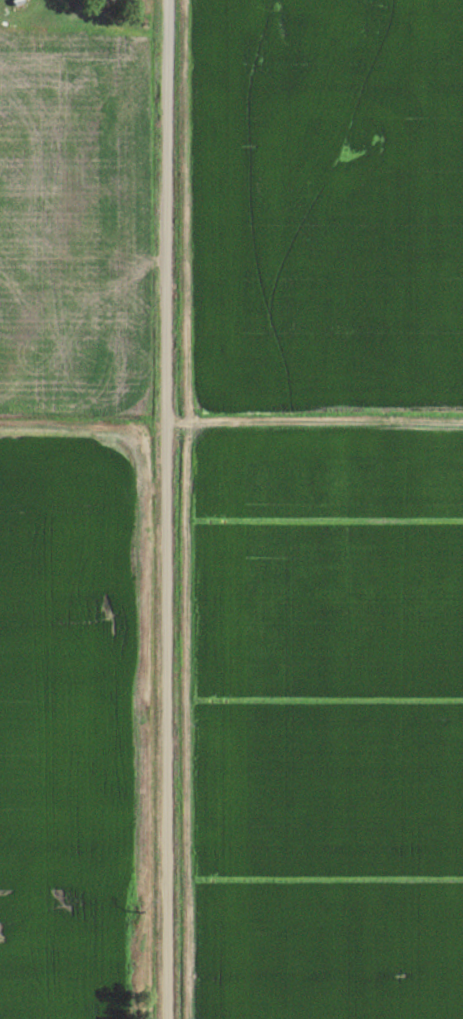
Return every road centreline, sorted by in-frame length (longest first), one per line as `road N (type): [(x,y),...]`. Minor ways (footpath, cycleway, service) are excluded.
road 1 (residential): [(166,1018),(168,0)]

